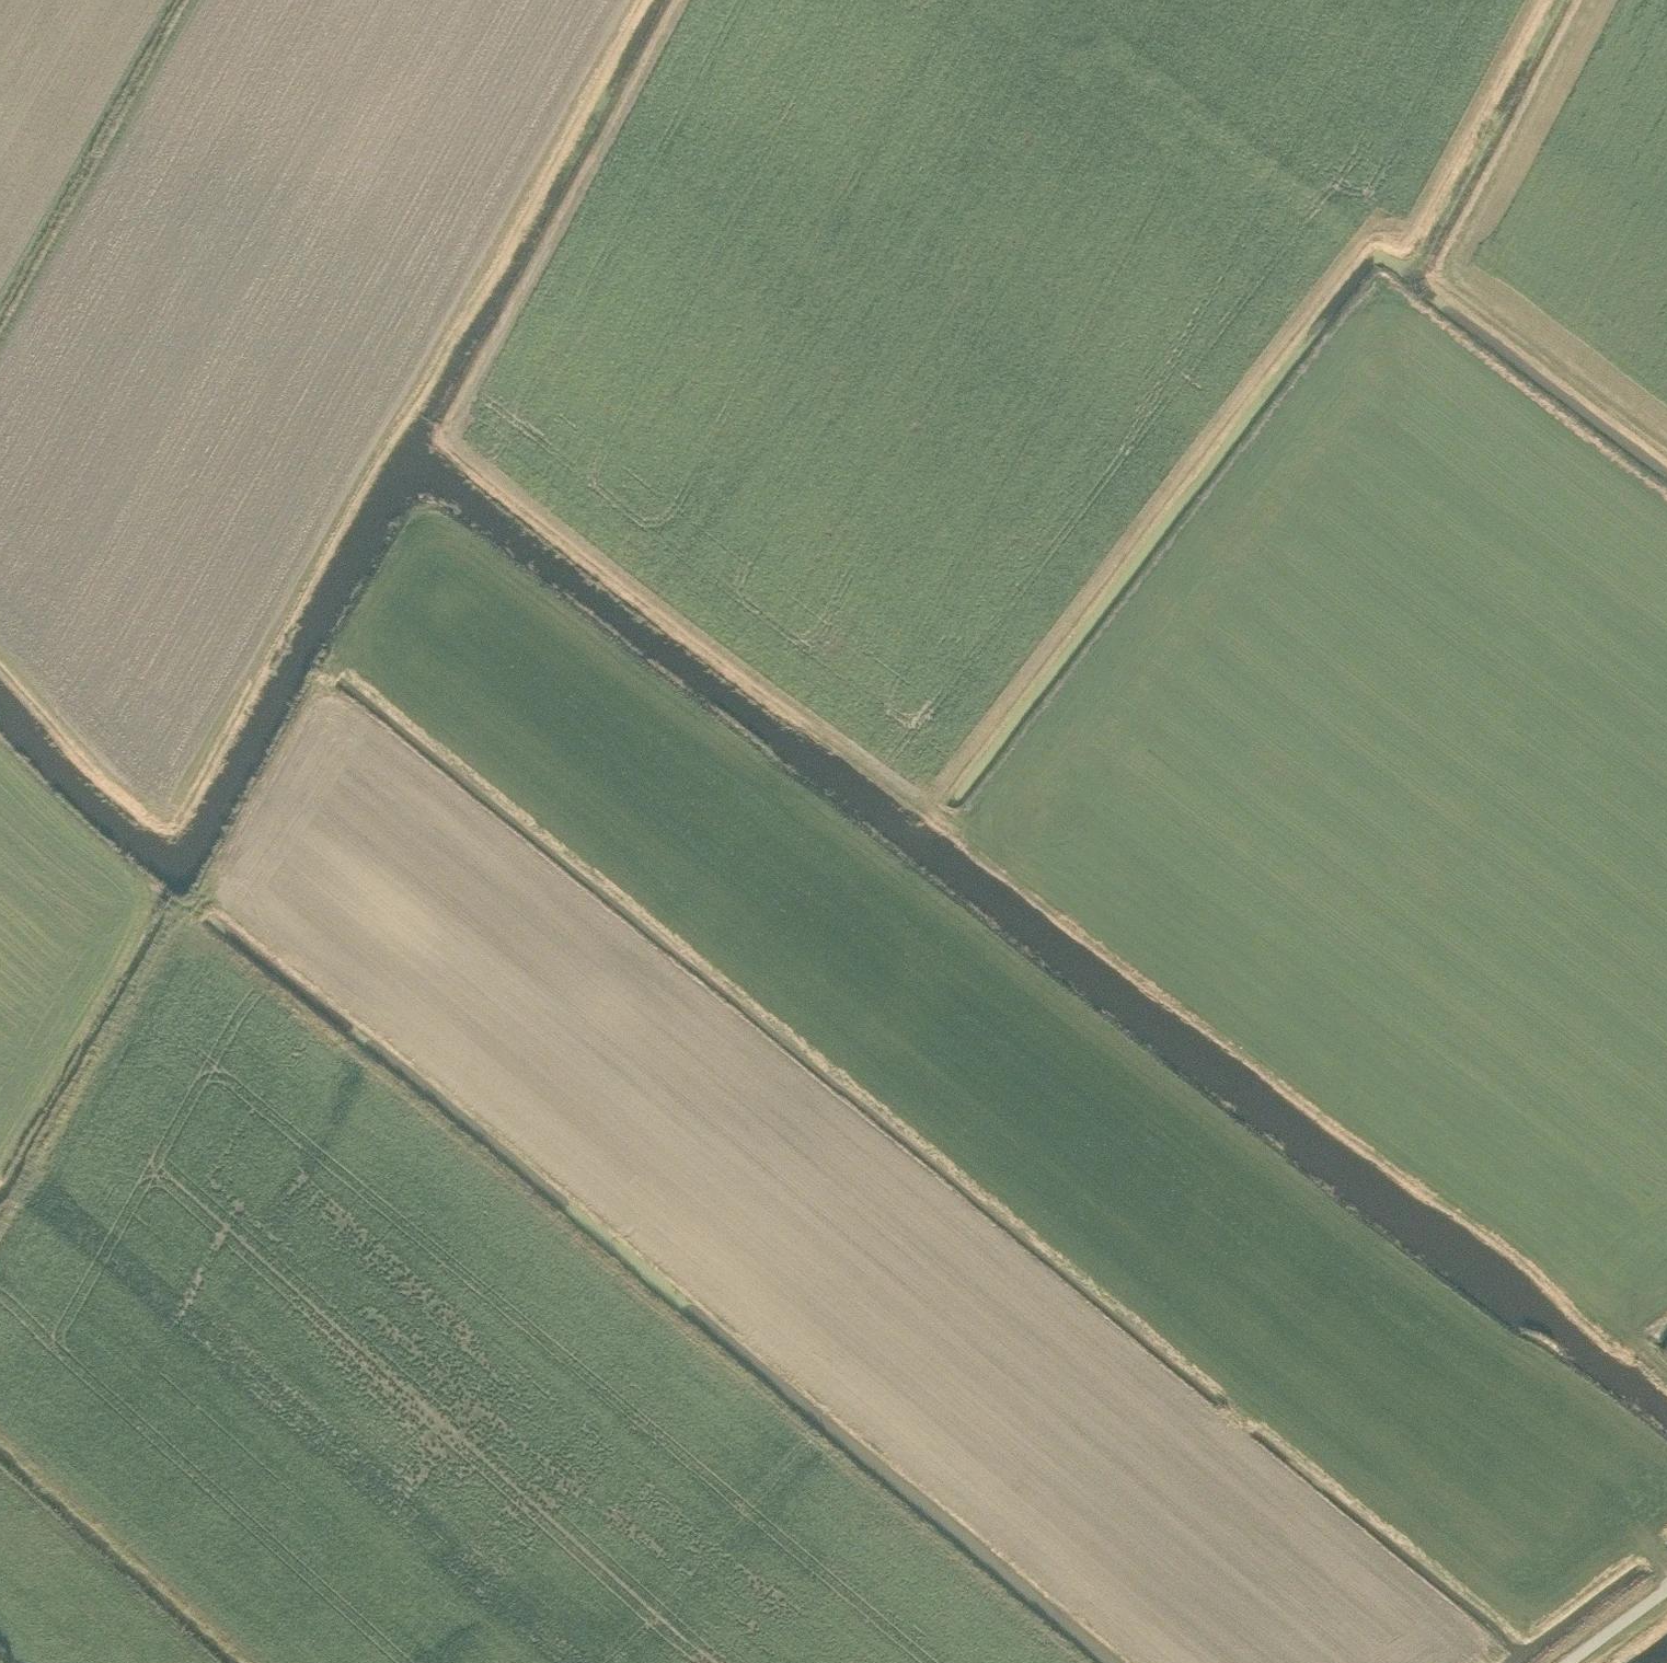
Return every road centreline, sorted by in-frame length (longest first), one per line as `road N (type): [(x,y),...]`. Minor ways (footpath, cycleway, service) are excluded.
road 1 (unclassified): [(1566,1662),(1666,1587)]

